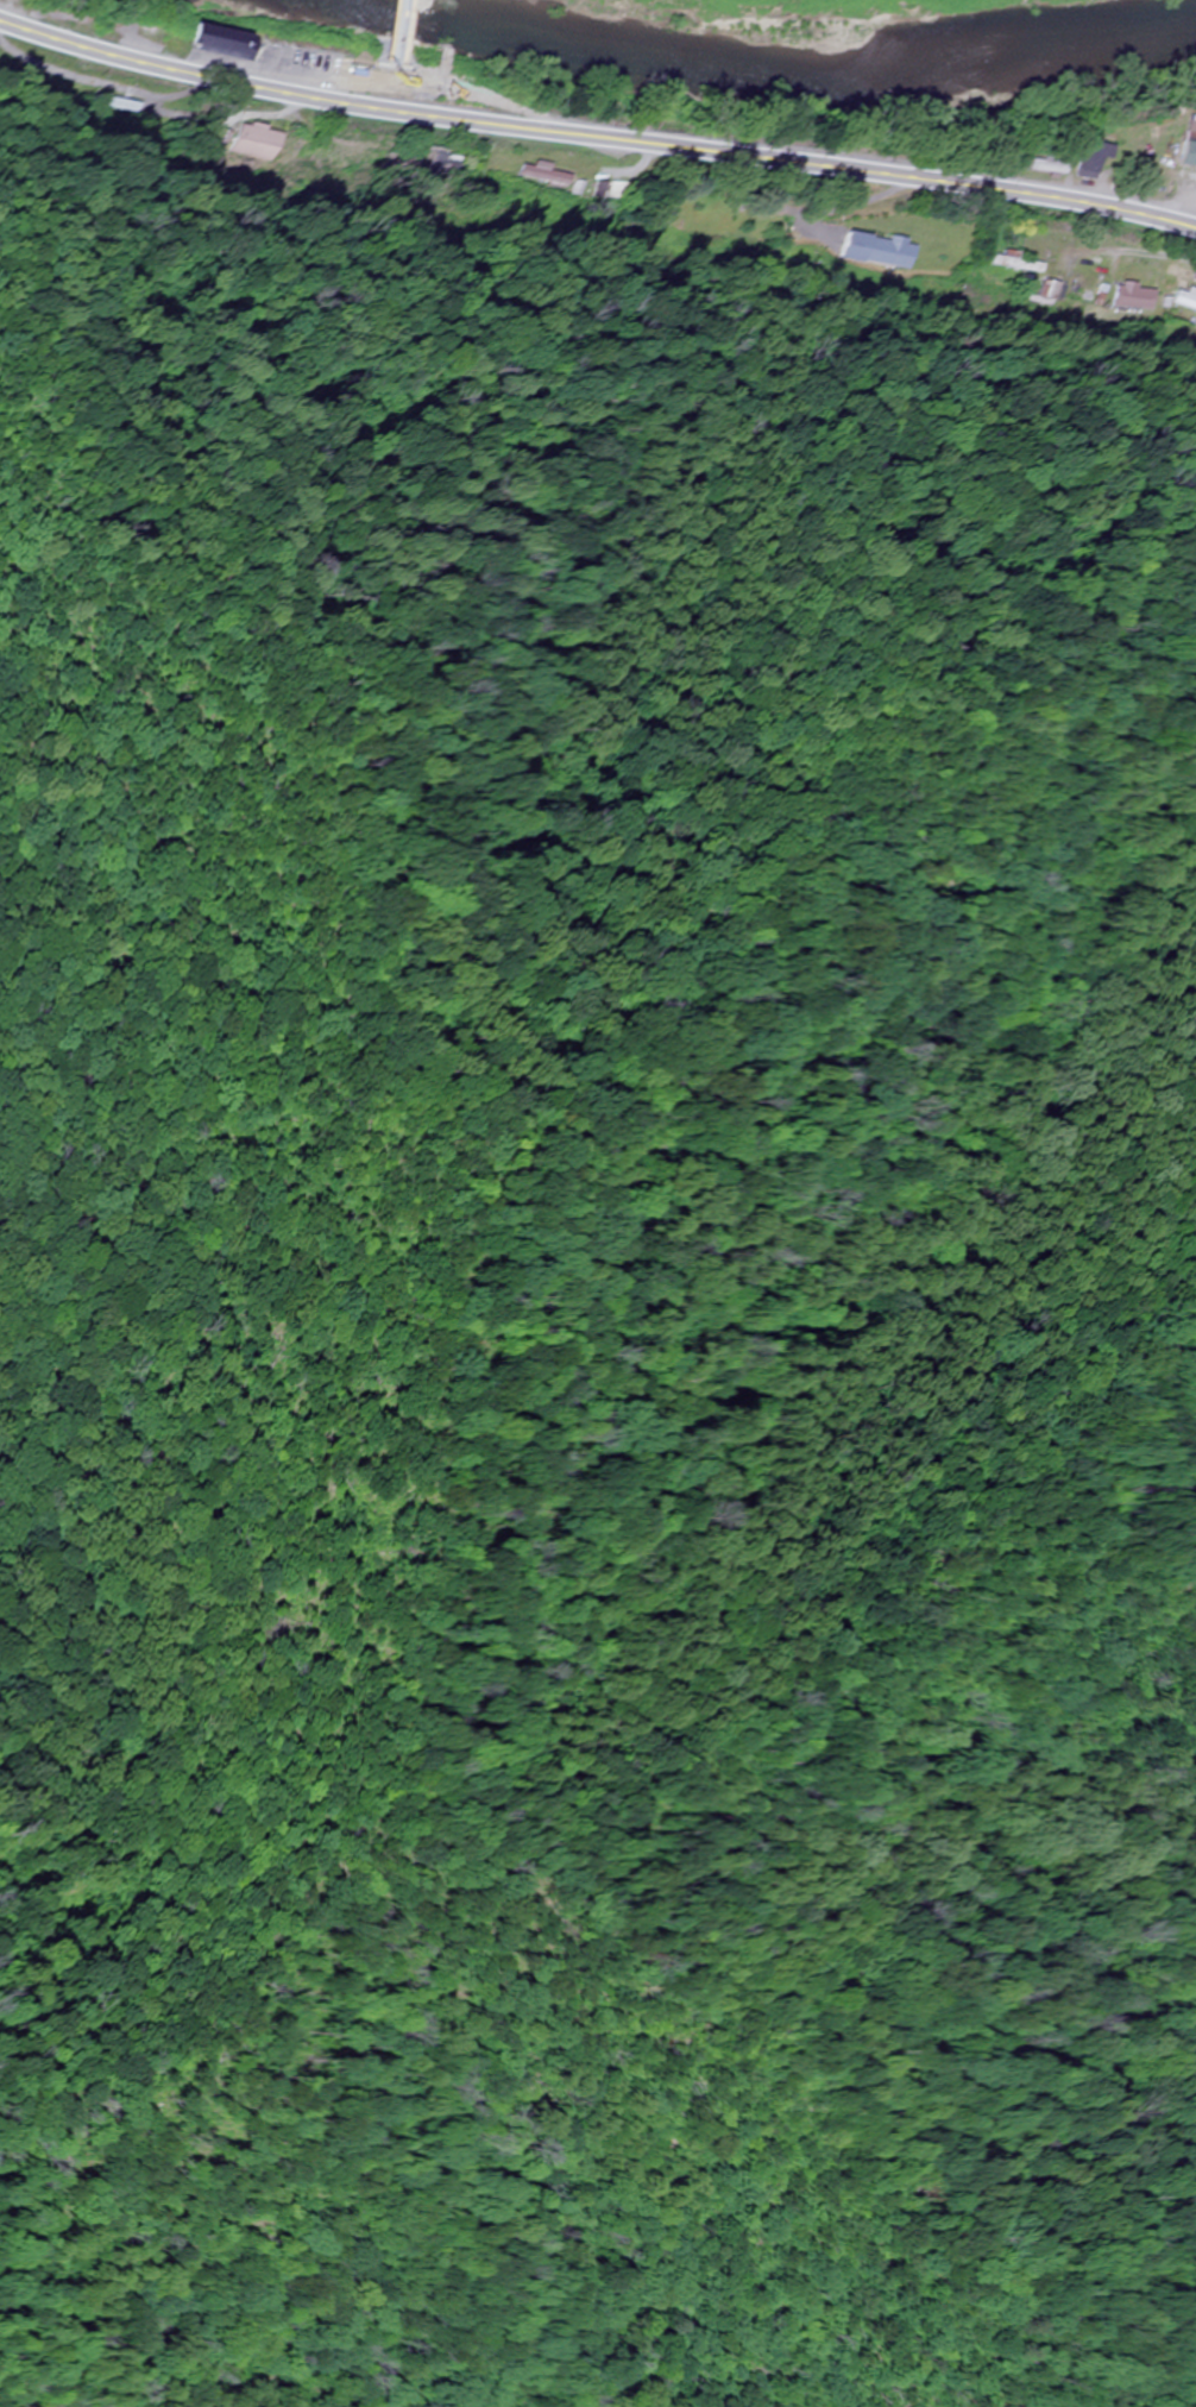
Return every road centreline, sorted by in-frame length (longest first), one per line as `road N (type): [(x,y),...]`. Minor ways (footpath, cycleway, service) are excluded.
road 1 (trunk): [(1195,226),(1052,195),(298,99),(0,20)]
road 2 (track): [(502,2036),(615,2094),(706,2111),(764,1975),(713,1847)]
road 3 (track): [(212,2293),(267,2283),(395,2207),(421,2106)]
road 4 (track): [(117,2377),(122,2306),(212,2293)]
road 5 (track): [(421,2106),(429,2079),(471,2019),(502,2036)]

